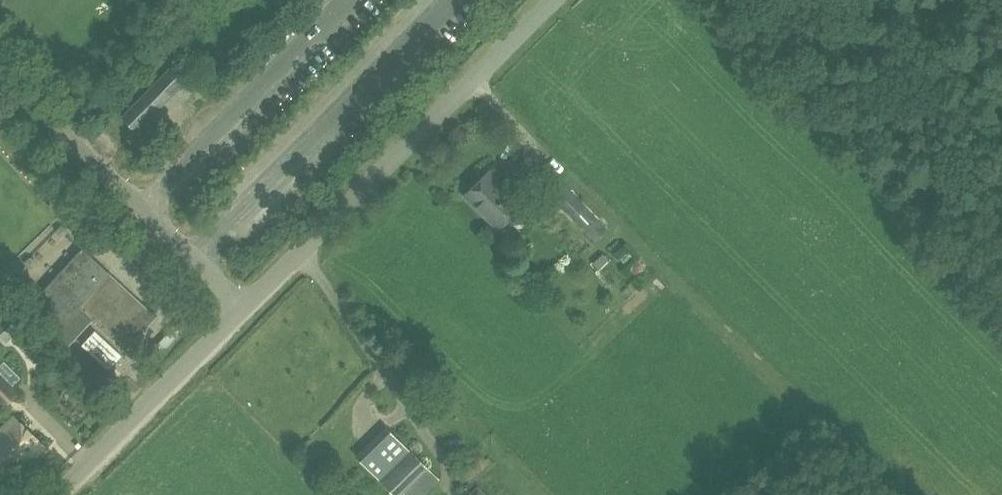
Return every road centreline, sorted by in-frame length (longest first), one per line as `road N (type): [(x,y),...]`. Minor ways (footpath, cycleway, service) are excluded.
road 1 (unclassified): [(246,306),(556,0)]
road 2 (unclassified): [(246,306),(0,64)]
road 3 (unclassified): [(54,494),(246,306)]

